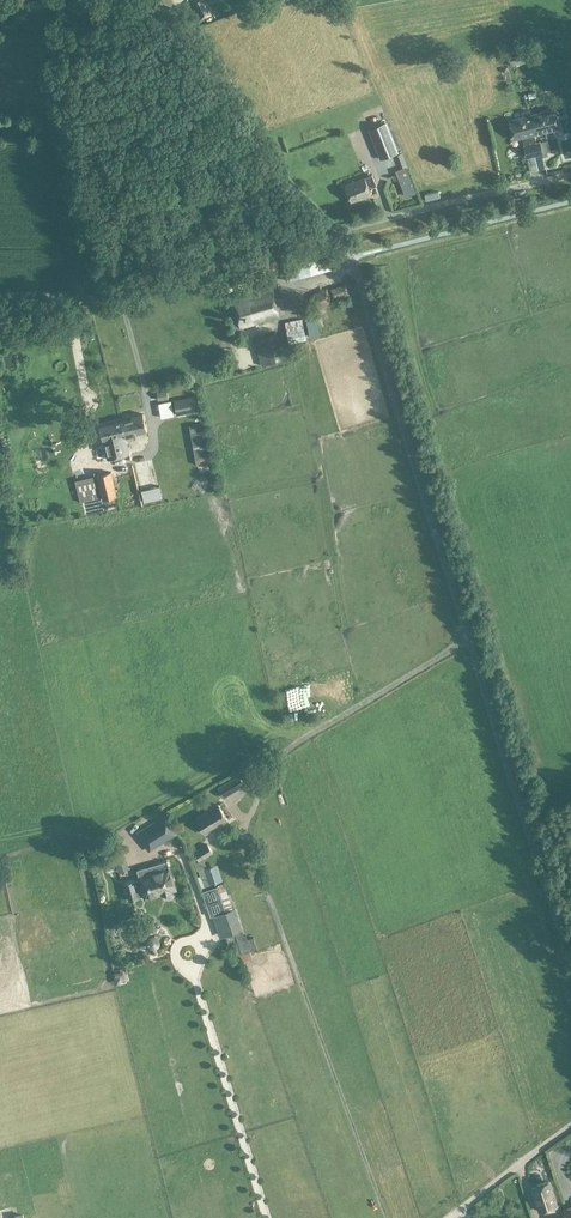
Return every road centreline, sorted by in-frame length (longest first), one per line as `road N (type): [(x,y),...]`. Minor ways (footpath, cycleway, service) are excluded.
road 1 (track): [(388,1217),(245,824),(280,758),(303,740),(275,734),(110,830),(65,826)]
road 2 (unclassified): [(469,639),(351,257),(336,232)]
road 3 (unclassified): [(0,297),(123,295),(336,232)]
road 4 (unclassified): [(570,959),(469,639)]
road 5 (unclassified): [(336,232),(275,170),(168,0)]
road 6 (unclassified): [(303,740),(469,639)]
road 7 (track): [(397,215),(570,175)]
road 8 (unclassified): [(451,1217),(570,1125)]

